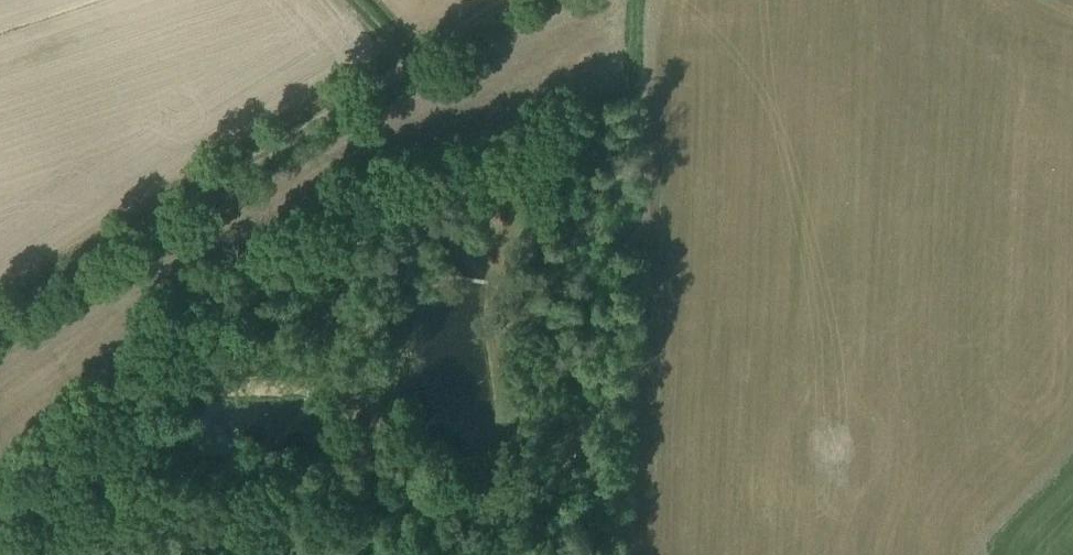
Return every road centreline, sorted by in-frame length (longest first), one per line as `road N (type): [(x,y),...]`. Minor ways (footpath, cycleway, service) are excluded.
road 1 (track): [(509,0),(0,318)]

